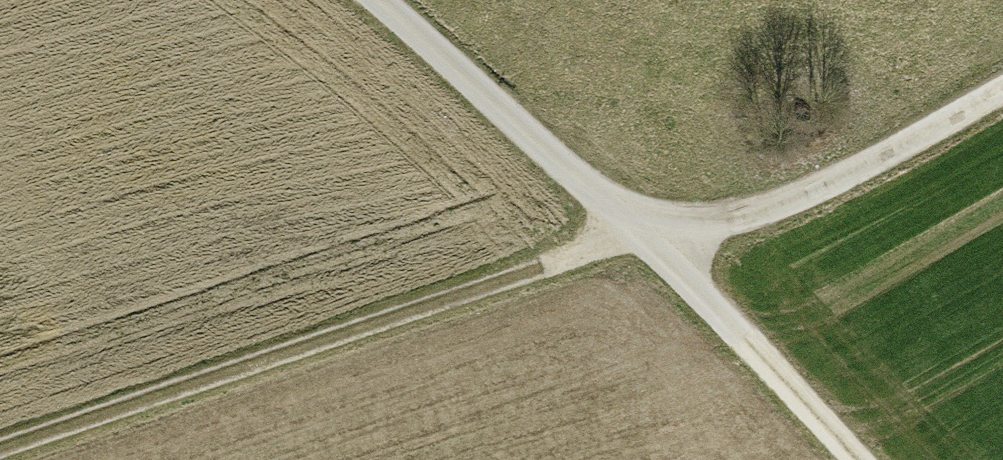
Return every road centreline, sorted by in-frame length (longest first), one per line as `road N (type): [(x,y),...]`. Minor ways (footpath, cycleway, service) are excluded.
road 1 (track): [(0,453),(649,232)]
road 2 (track): [(1002,92),(804,197),(649,232)]
road 3 (track): [(649,232),(383,0)]
road 4 (track): [(863,459),(649,232)]

